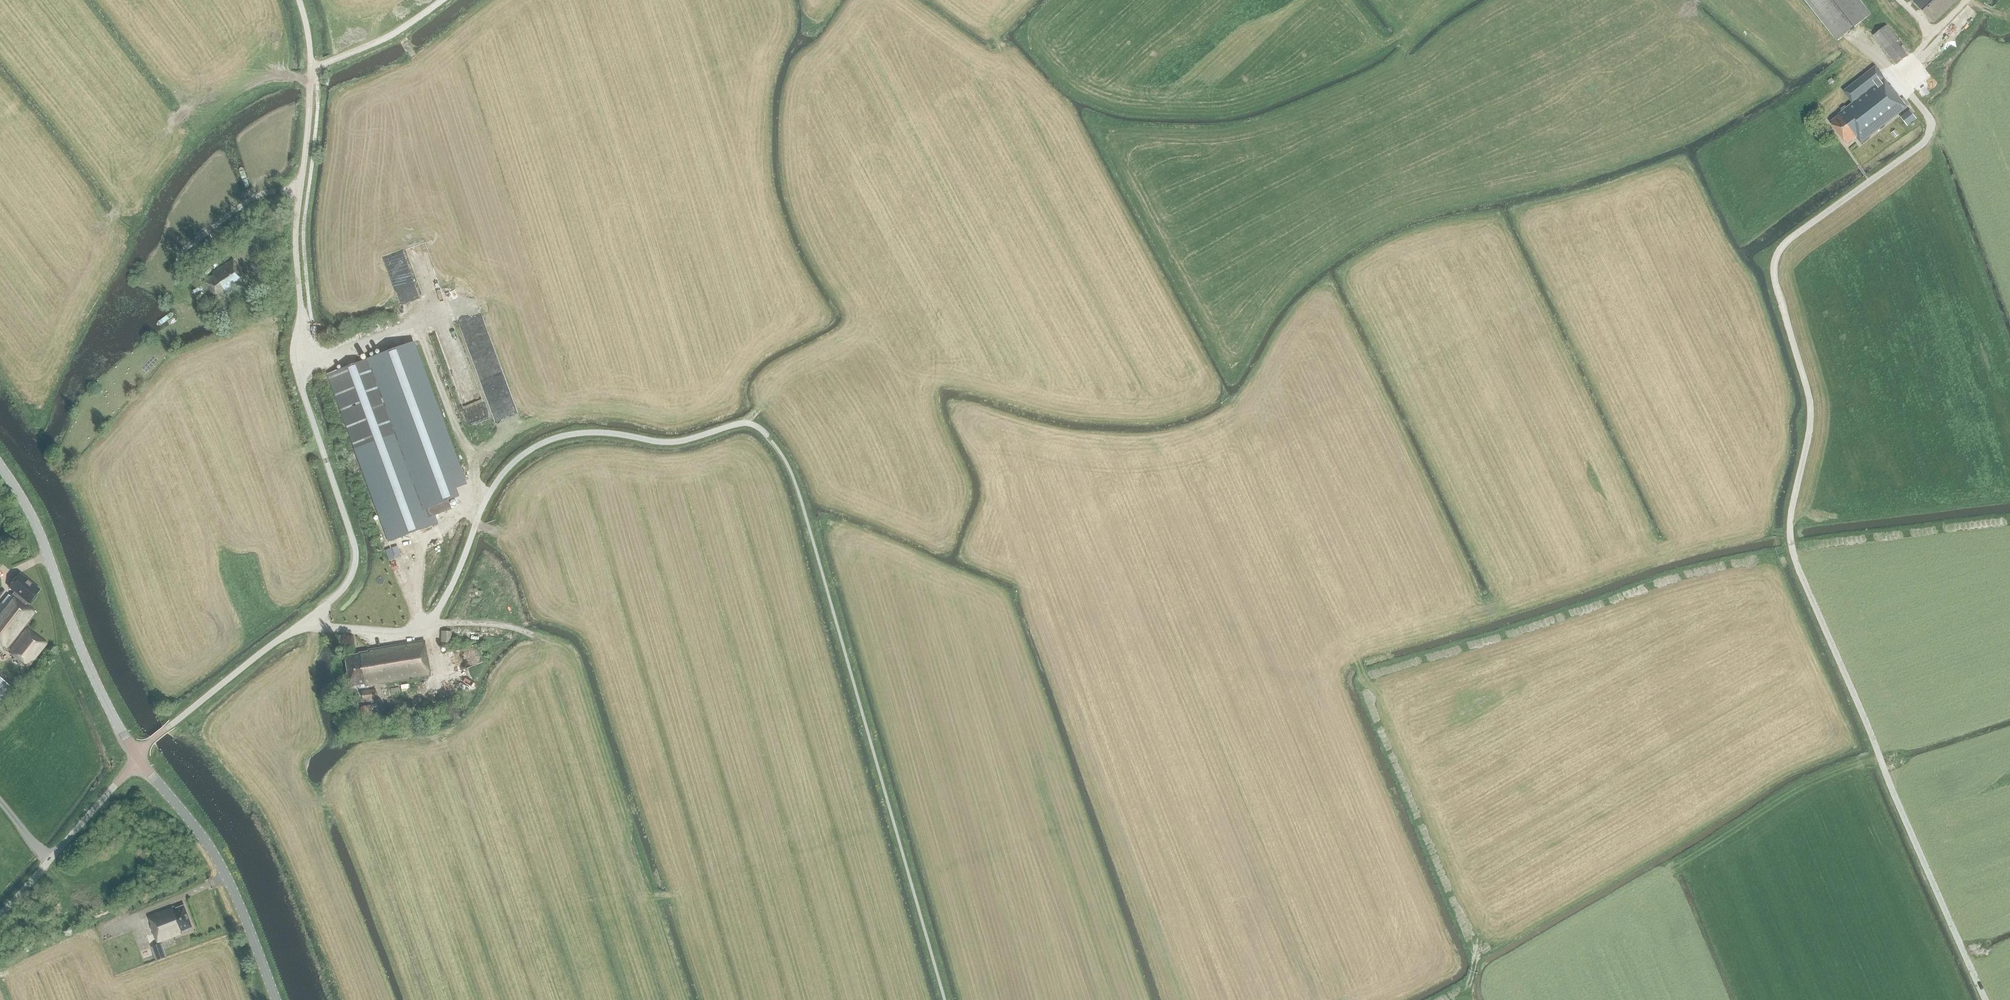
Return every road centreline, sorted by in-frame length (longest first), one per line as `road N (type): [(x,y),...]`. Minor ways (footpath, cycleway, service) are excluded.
road 1 (unclassified): [(137,759),(262,649),(306,625),(356,559),(292,346),(311,71),(300,0)]
road 2 (tertiary): [(137,759),(85,660),(41,539),(0,468)]
road 3 (tertiary): [(275,999),(220,861),(137,759)]
road 4 (unclassified): [(0,916),(137,759)]
road 5 (track): [(443,0),(397,32),(311,71)]

